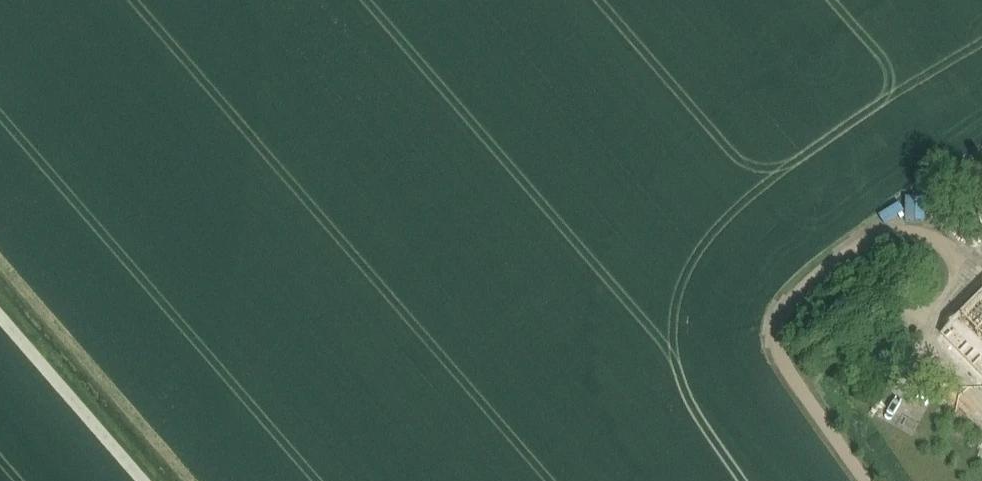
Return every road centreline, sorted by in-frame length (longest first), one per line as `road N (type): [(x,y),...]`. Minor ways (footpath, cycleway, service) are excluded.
road 1 (track): [(0,324),(135,480)]

